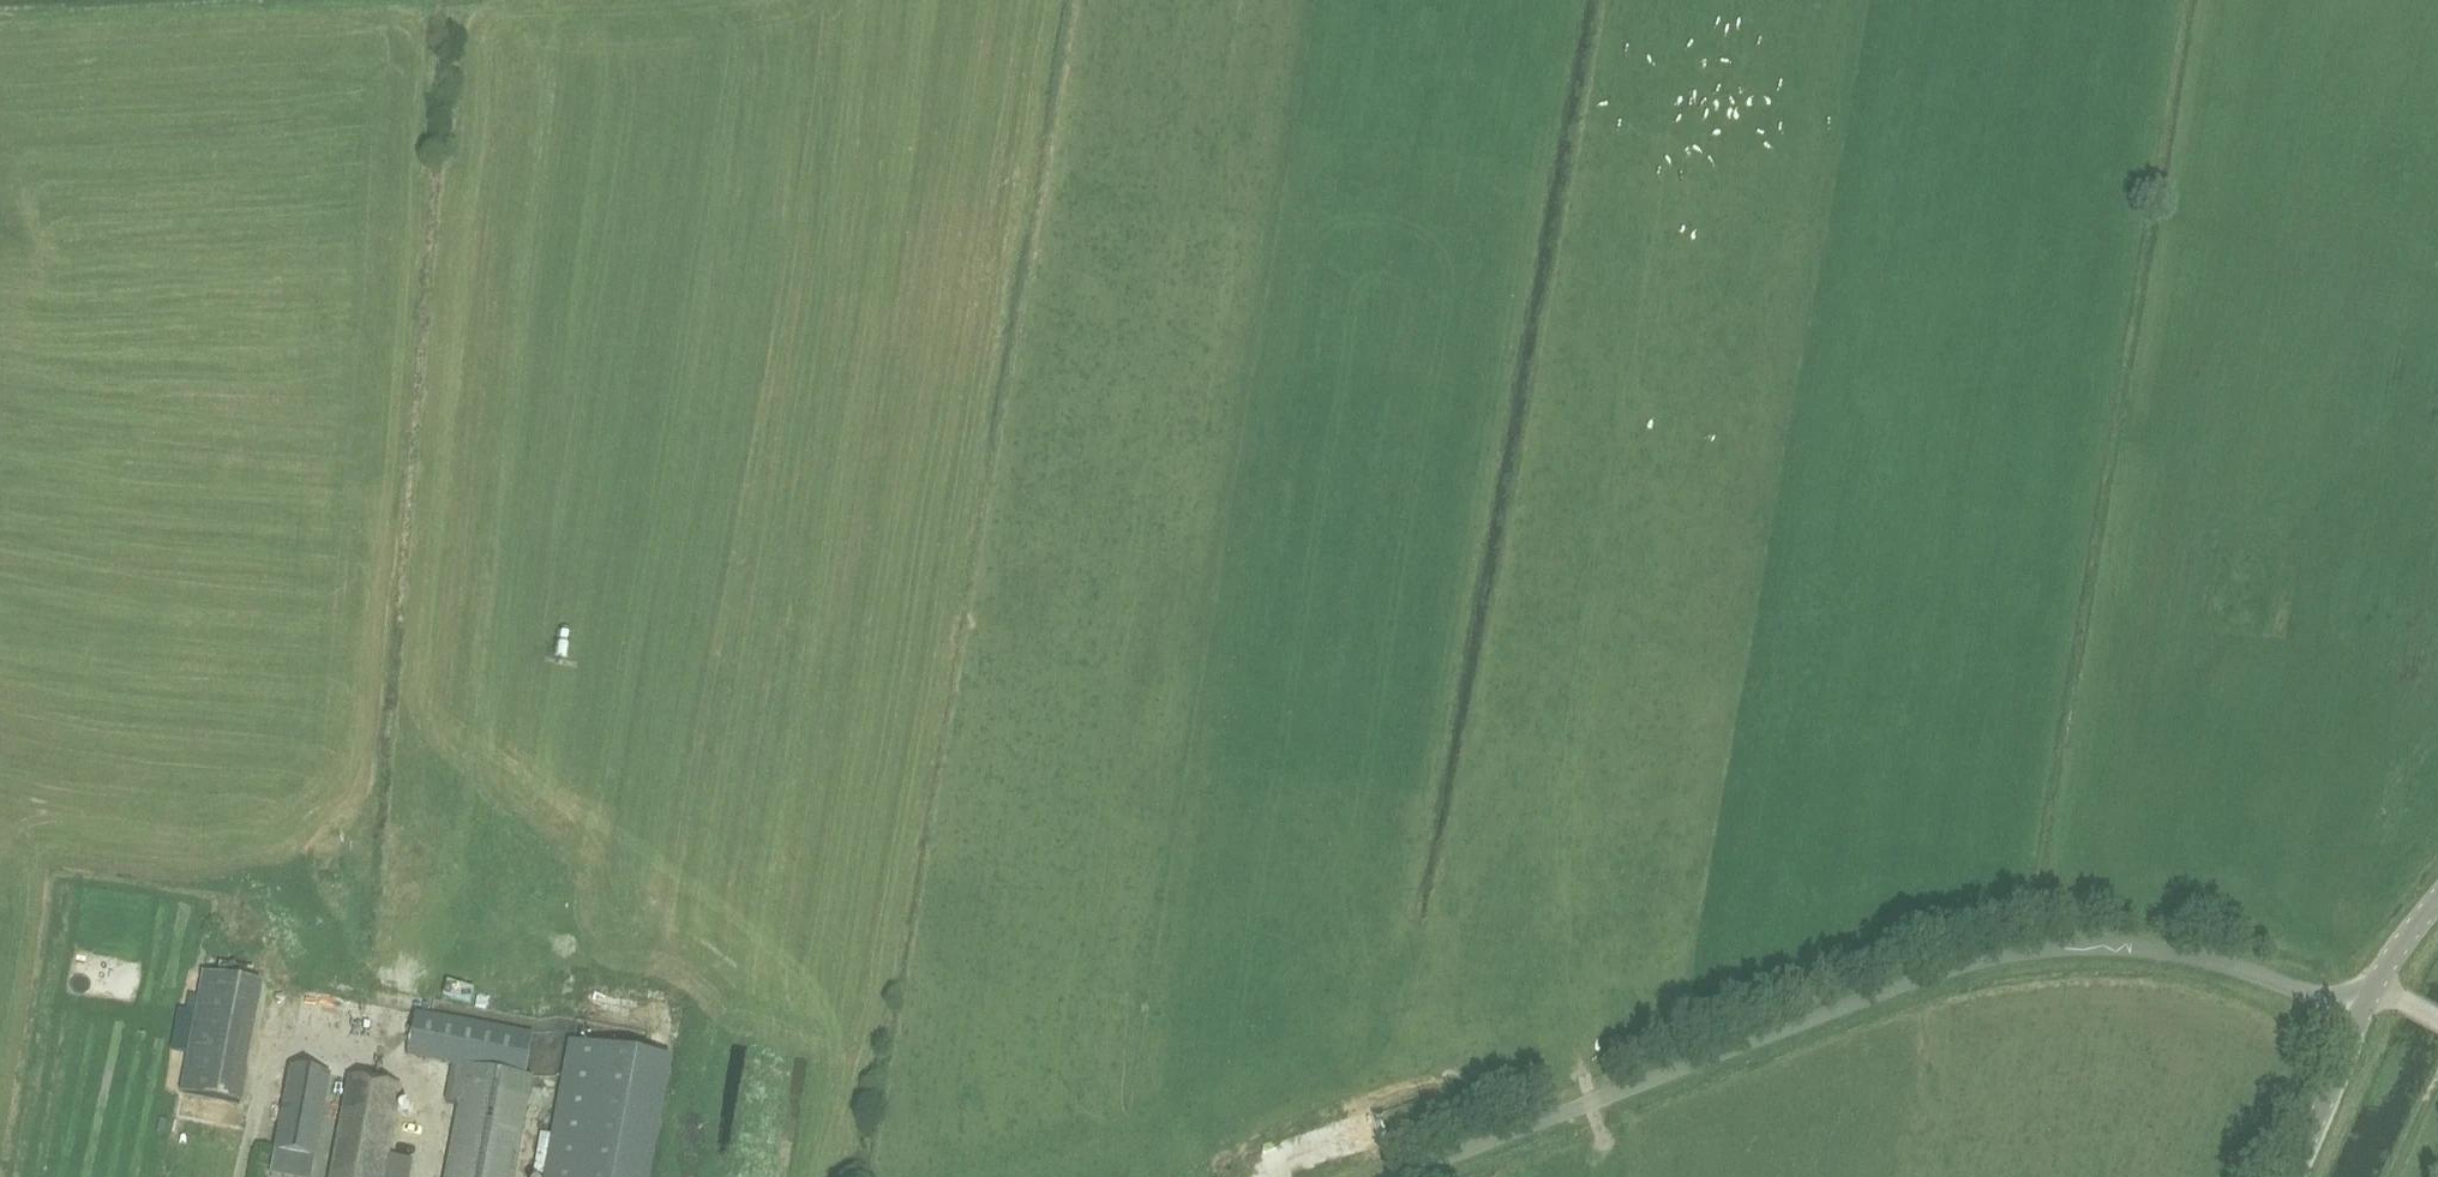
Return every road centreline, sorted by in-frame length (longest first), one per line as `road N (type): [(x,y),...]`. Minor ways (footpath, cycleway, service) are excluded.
road 1 (unclassified): [(2362,1009),(2161,952),(2055,951),(1849,994),(1380,1176)]
road 2 (tertiary): [(2292,1176),(2362,1009)]
road 3 (tertiary): [(2362,1009),(2437,899)]

